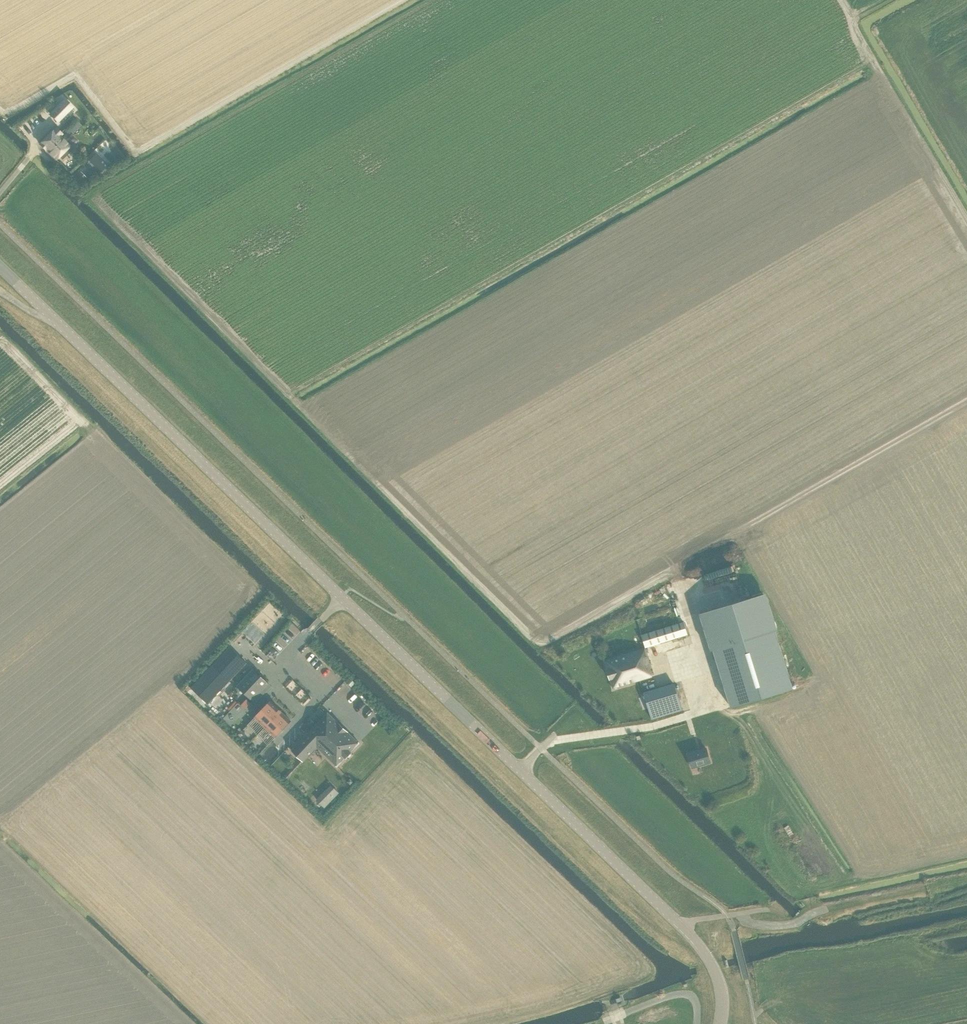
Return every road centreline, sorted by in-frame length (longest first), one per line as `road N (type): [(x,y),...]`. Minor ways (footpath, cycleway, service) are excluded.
road 1 (tertiary): [(720,1023),(717,975),(678,922),(0,268)]
road 2 (track): [(678,922),(742,913),(753,923),(797,923),(826,908),(966,877)]
road 3 (track): [(694,717),(562,741)]

